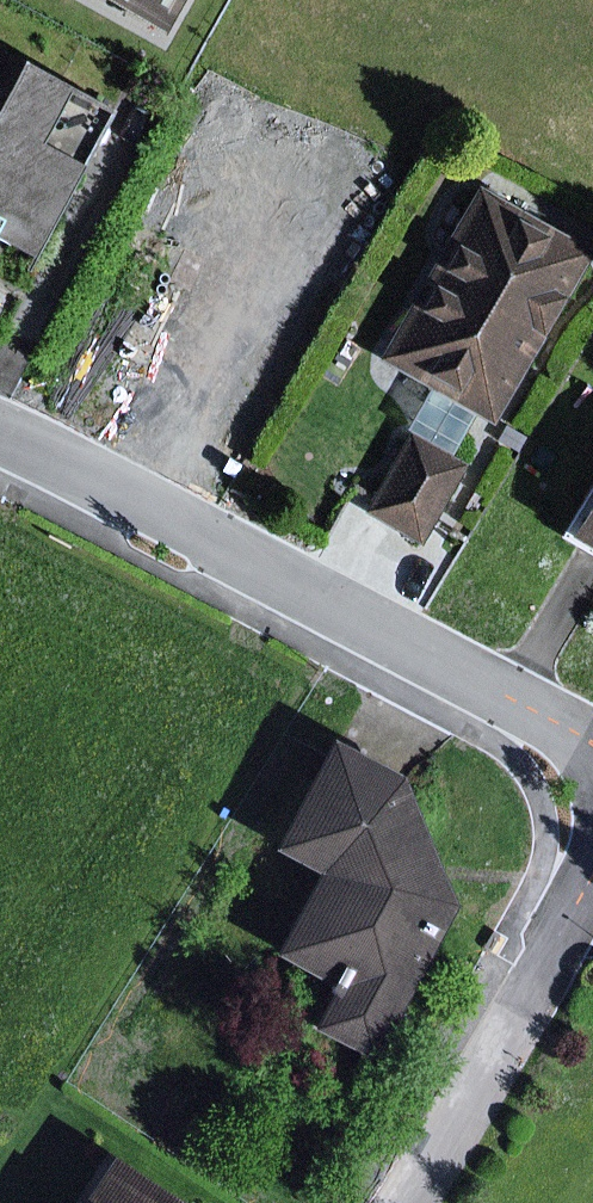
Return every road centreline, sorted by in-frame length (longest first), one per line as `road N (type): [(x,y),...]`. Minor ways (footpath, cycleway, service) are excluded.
road 1 (residential): [(0,445),(83,479),(592,742)]
road 2 (residential): [(592,881),(414,1202)]

